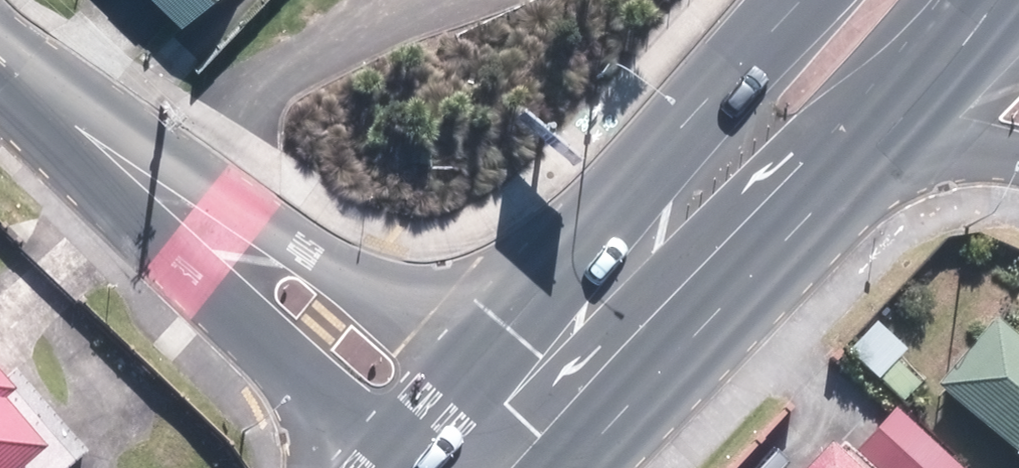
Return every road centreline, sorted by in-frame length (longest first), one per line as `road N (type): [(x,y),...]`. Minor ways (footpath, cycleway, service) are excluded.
road 1 (primary): [(155,188),(349,274),(516,403)]
road 2 (tertiary): [(421,467),(290,349),(155,188)]
road 3 (primary): [(634,269),(743,49),(787,0)]
road 4 (primary): [(864,133),(634,269)]
road 5 (tertiary): [(155,188),(0,48)]
road 6 (primary): [(516,403),(634,269)]
road 7 (primary): [(980,0),(864,133)]
road 8 (residential): [(1018,146),(957,132),(864,133)]

